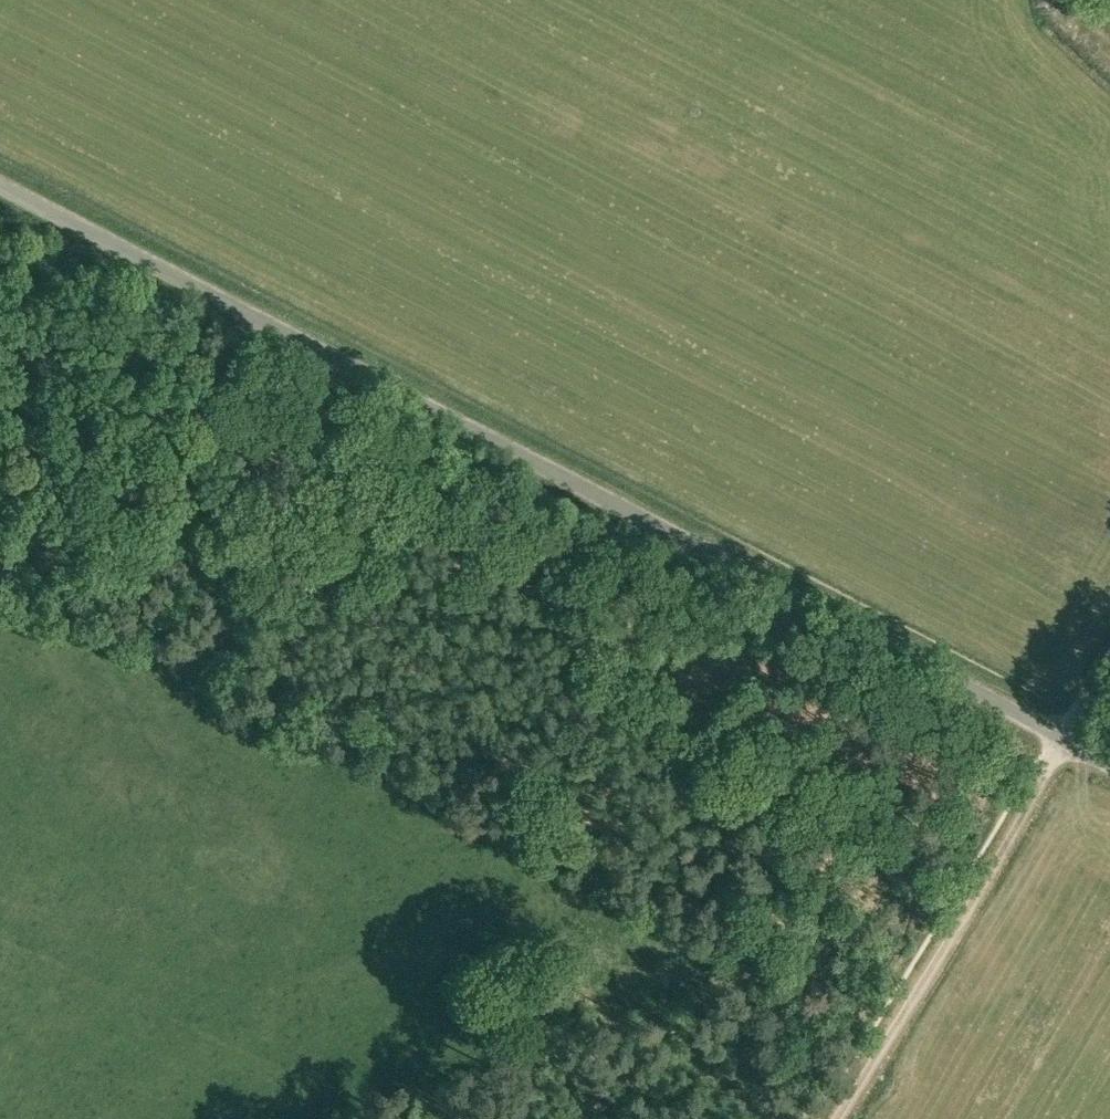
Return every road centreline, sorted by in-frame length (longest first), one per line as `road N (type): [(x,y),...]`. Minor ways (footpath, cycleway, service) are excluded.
road 1 (unclassified): [(0,184),(1061,734)]
road 2 (track): [(1061,734),(1054,765),(836,1118)]

